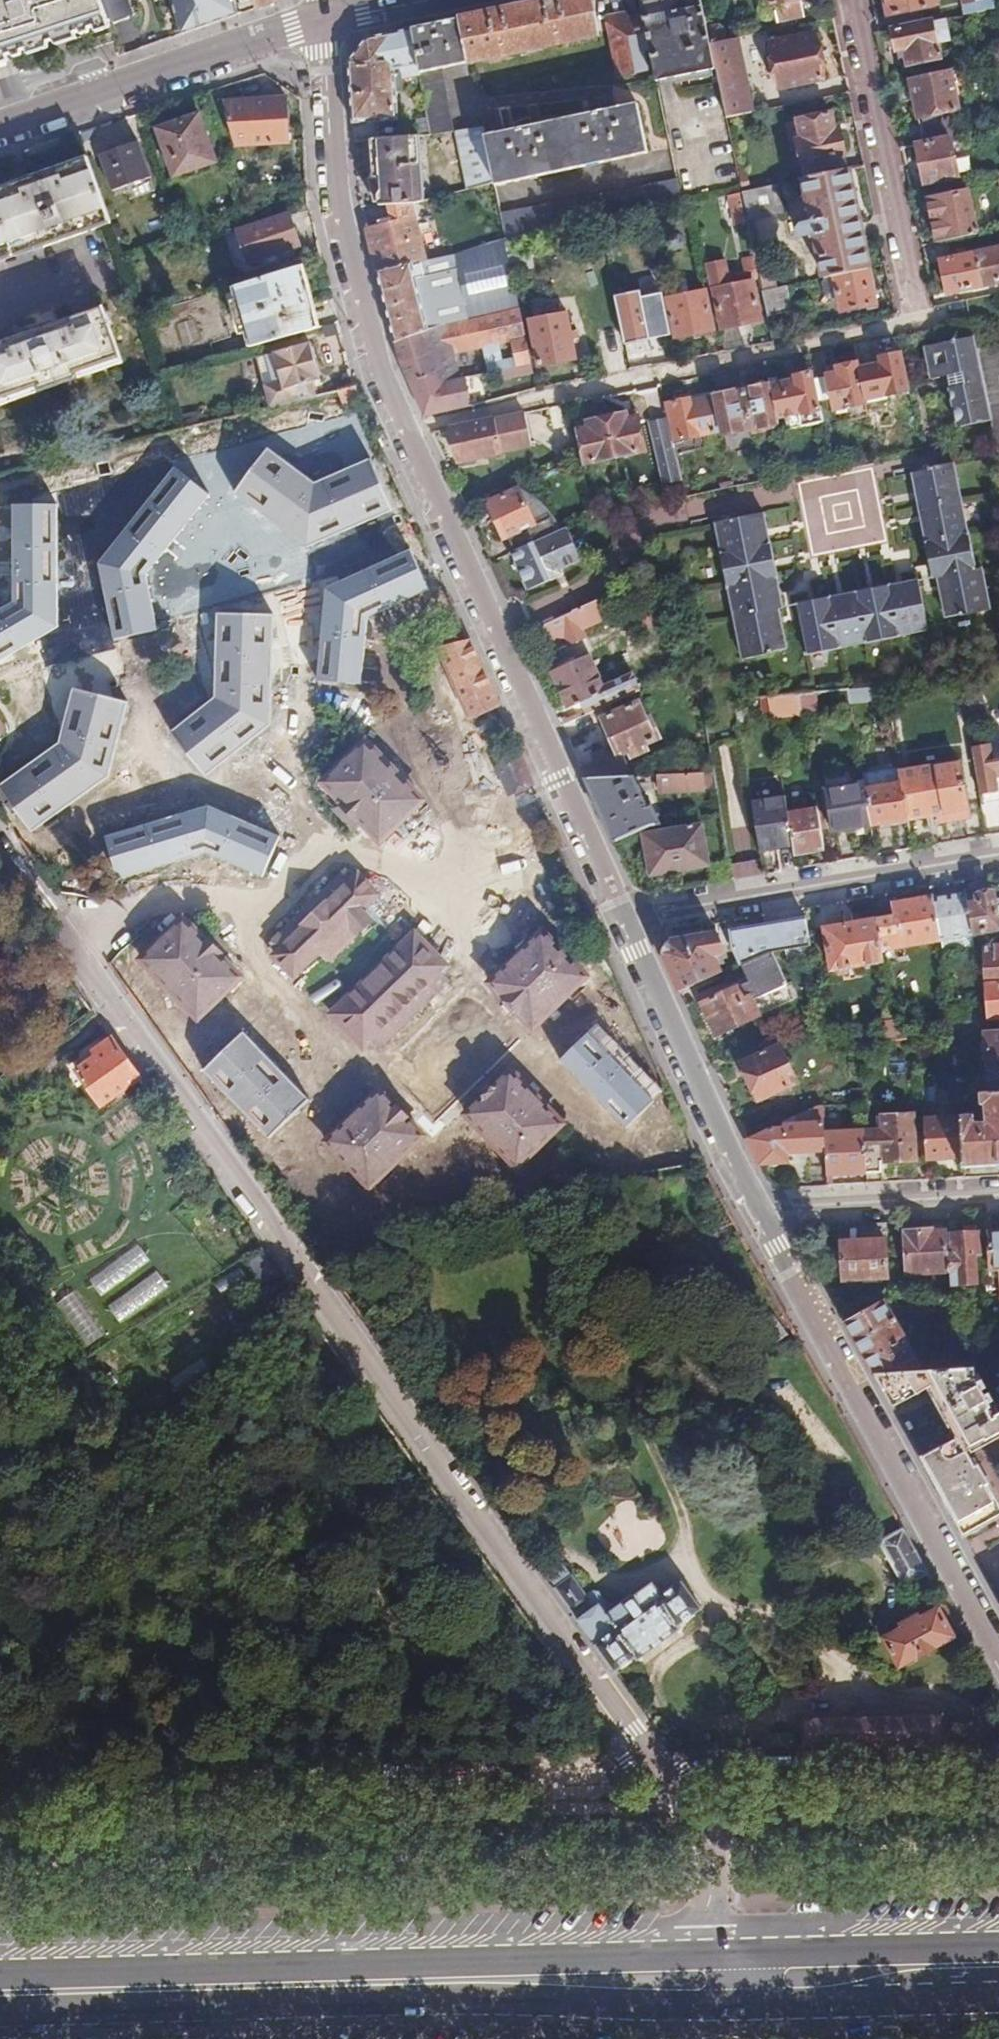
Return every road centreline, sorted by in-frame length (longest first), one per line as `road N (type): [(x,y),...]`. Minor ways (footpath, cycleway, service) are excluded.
road 1 (residential): [(0,839),(652,1767)]
road 2 (residential): [(625,922),(357,309),(334,209),(319,25)]
road 3 (primary): [(0,2032),(725,2010)]
road 4 (primary): [(719,1946),(0,1967)]
road 5 (residential): [(998,1646),(759,1210)]
road 6 (residential): [(625,922),(998,856)]
road 7 (residential): [(652,1767),(998,1760)]
road 8 (secondary): [(319,25),(0,125)]
road 9 (residential): [(848,0),(917,318)]
road 10 (residential): [(759,1210),(625,922)]
road 11 (primary): [(998,1939),(719,1946)]
road 12 (primary): [(725,2010),(998,2002)]
road 13 (residential): [(998,1196),(759,1210)]
road 14 (residential): [(652,1767),(720,1856),(719,1946)]

